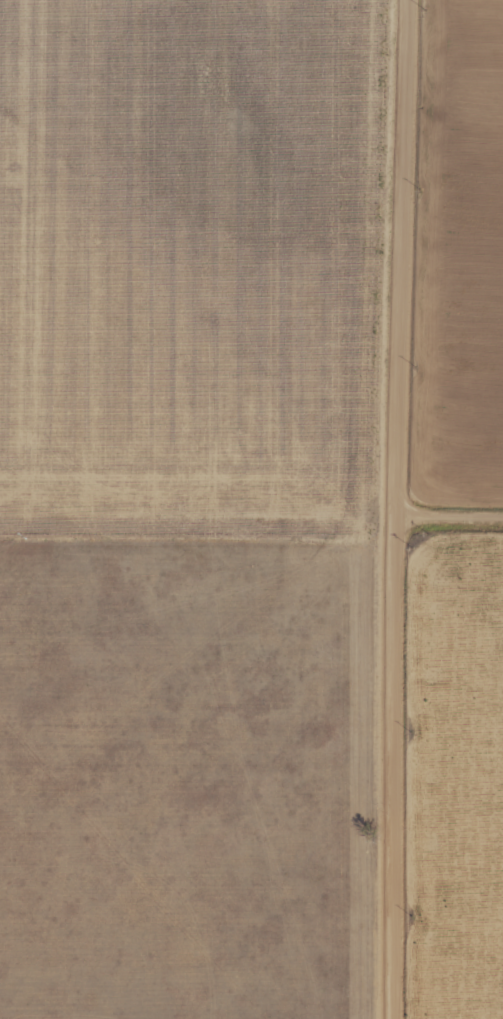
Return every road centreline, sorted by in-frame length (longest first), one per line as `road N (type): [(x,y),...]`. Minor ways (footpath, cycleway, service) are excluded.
road 1 (residential): [(411,1018),(409,0)]

